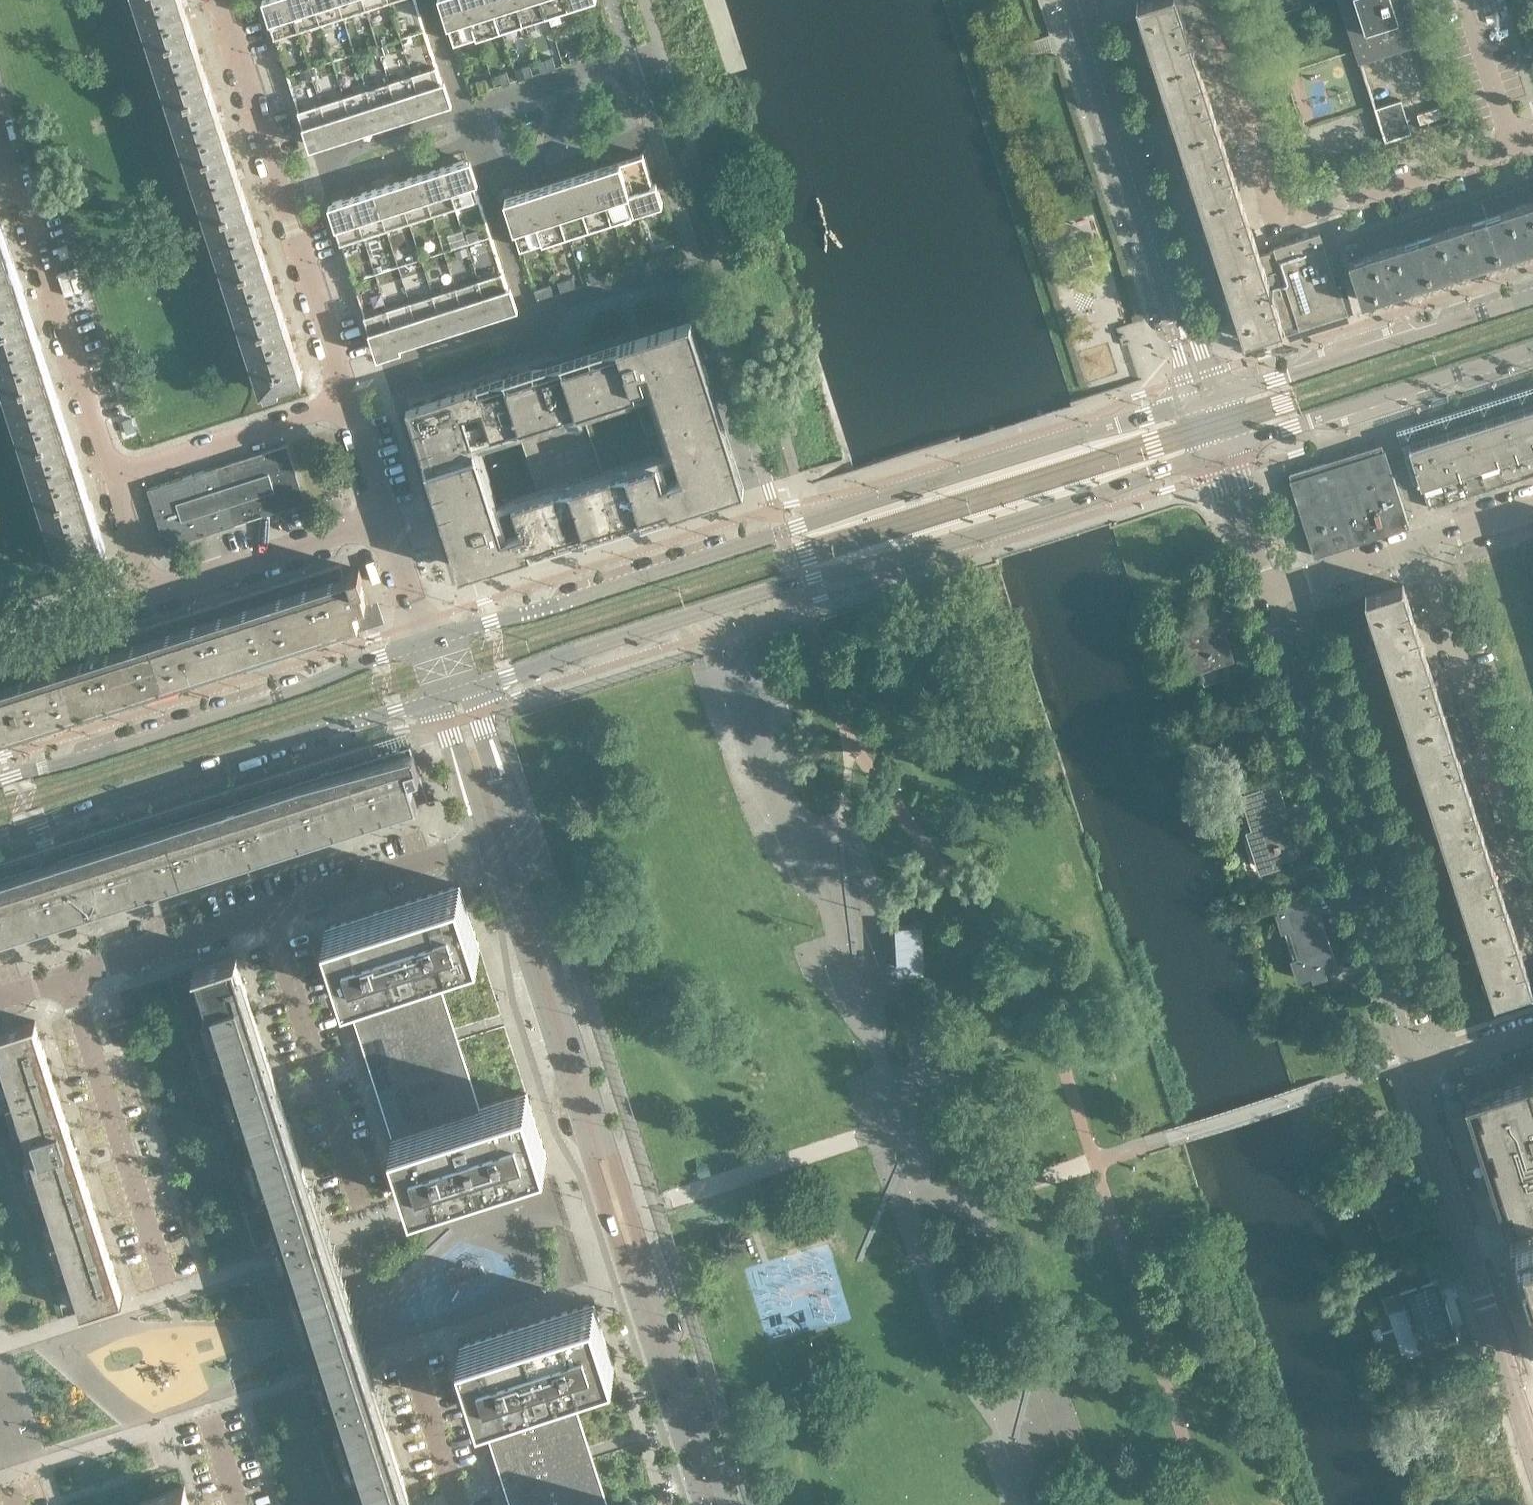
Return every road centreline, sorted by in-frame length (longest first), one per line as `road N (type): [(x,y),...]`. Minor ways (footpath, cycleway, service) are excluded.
road 1 (tertiary): [(1193,402),(428,638)]
road 2 (tertiary): [(457,693),(1209,454)]
road 3 (residential): [(723,1504),(509,834)]
road 4 (residential): [(488,840),(699,1504)]
road 5 (residential): [(1412,1067),(1264,593)]
road 6 (unclassified): [(1203,0),(1275,222),(1512,145)]
road 7 (tertiary): [(0,833),(457,693)]
road 8 (tertiary): [(428,638),(313,684),(0,780)]
road 9 (residential): [(348,403),(223,0)]
road 10 (residential): [(1532,1454),(1412,1067)]
road 11 (residential): [(1532,892),(1423,542)]
road 12 (residential): [(110,477),(0,148)]
road 13 (tertiary): [(1532,296),(1214,396)]
road 14 (tertiary): [(1174,308),(1077,0)]
road 15 (residential): [(166,1280),(66,975)]
road 16 (tertiary): [(1231,447),(1532,349)]
road 17 (residential): [(366,1211),(268,912)]
road 18 (residential): [(110,477),(348,403)]
road 19 (residential): [(146,599),(383,523)]
road 20 (residential): [(268,912),(488,840)]
road 21 (residential): [(66,975),(268,912)]
road 22 (residential): [(1264,593),(1423,542)]
road 23 (residential): [(457,693),(450,718),(488,840)]
road 24 (residential): [(0,647),(146,599)]
road 25 (residential): [(509,834),(475,713),(457,693)]
road 26 (unclassified): [(1512,145),(1465,0)]
road 27 (residential): [(459,1504),(415,1362)]
road 28 (residential): [(146,599),(110,477)]
road 29 (residential): [(383,523),(348,403)]
road 30 (residential): [(1412,1067),(1532,1032)]
road 31 (residential): [(428,638),(383,523)]

